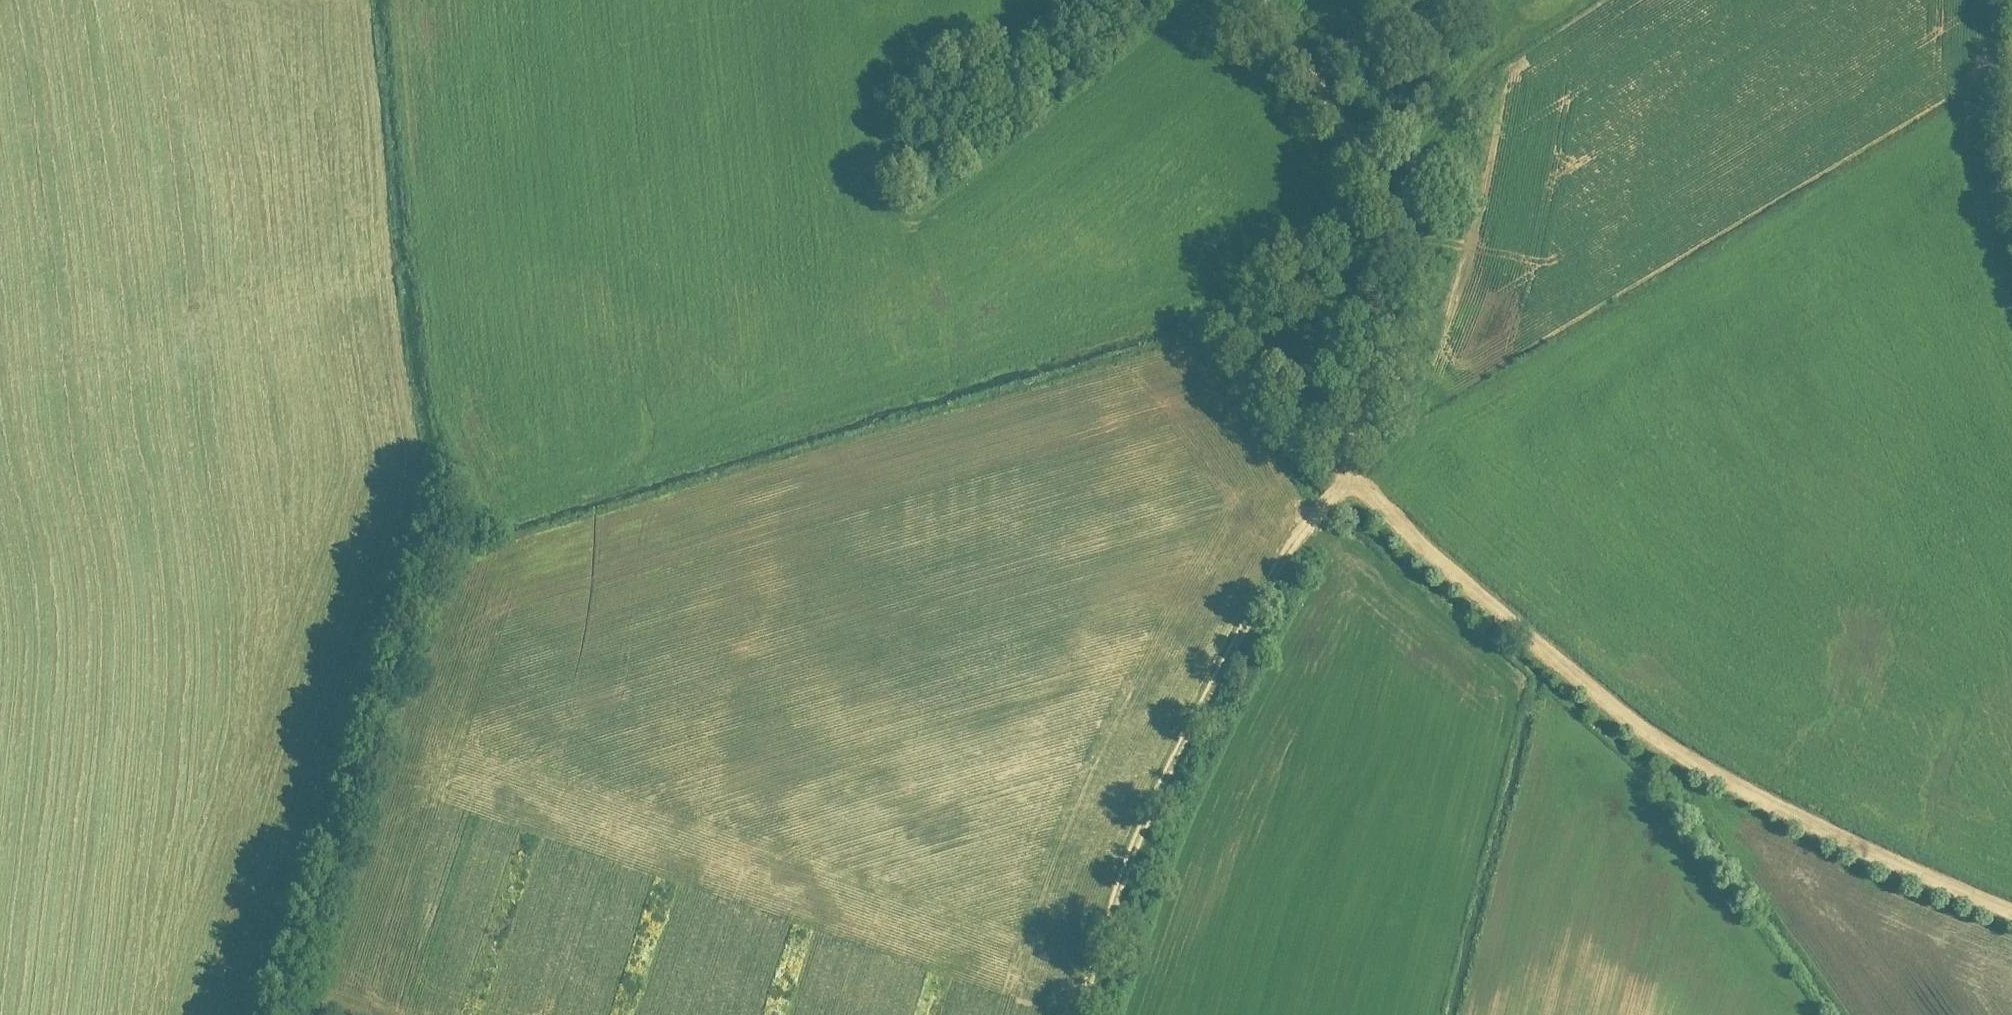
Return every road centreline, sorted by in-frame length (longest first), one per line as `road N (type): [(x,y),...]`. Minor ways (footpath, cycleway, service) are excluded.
road 1 (track): [(2011,907),(1712,779),(1497,613),(1352,478),(1379,321),(1385,207),(1353,131),(1262,0)]
road 2 (track): [(1085,1014),(1151,811),(1309,524),(1352,478)]

